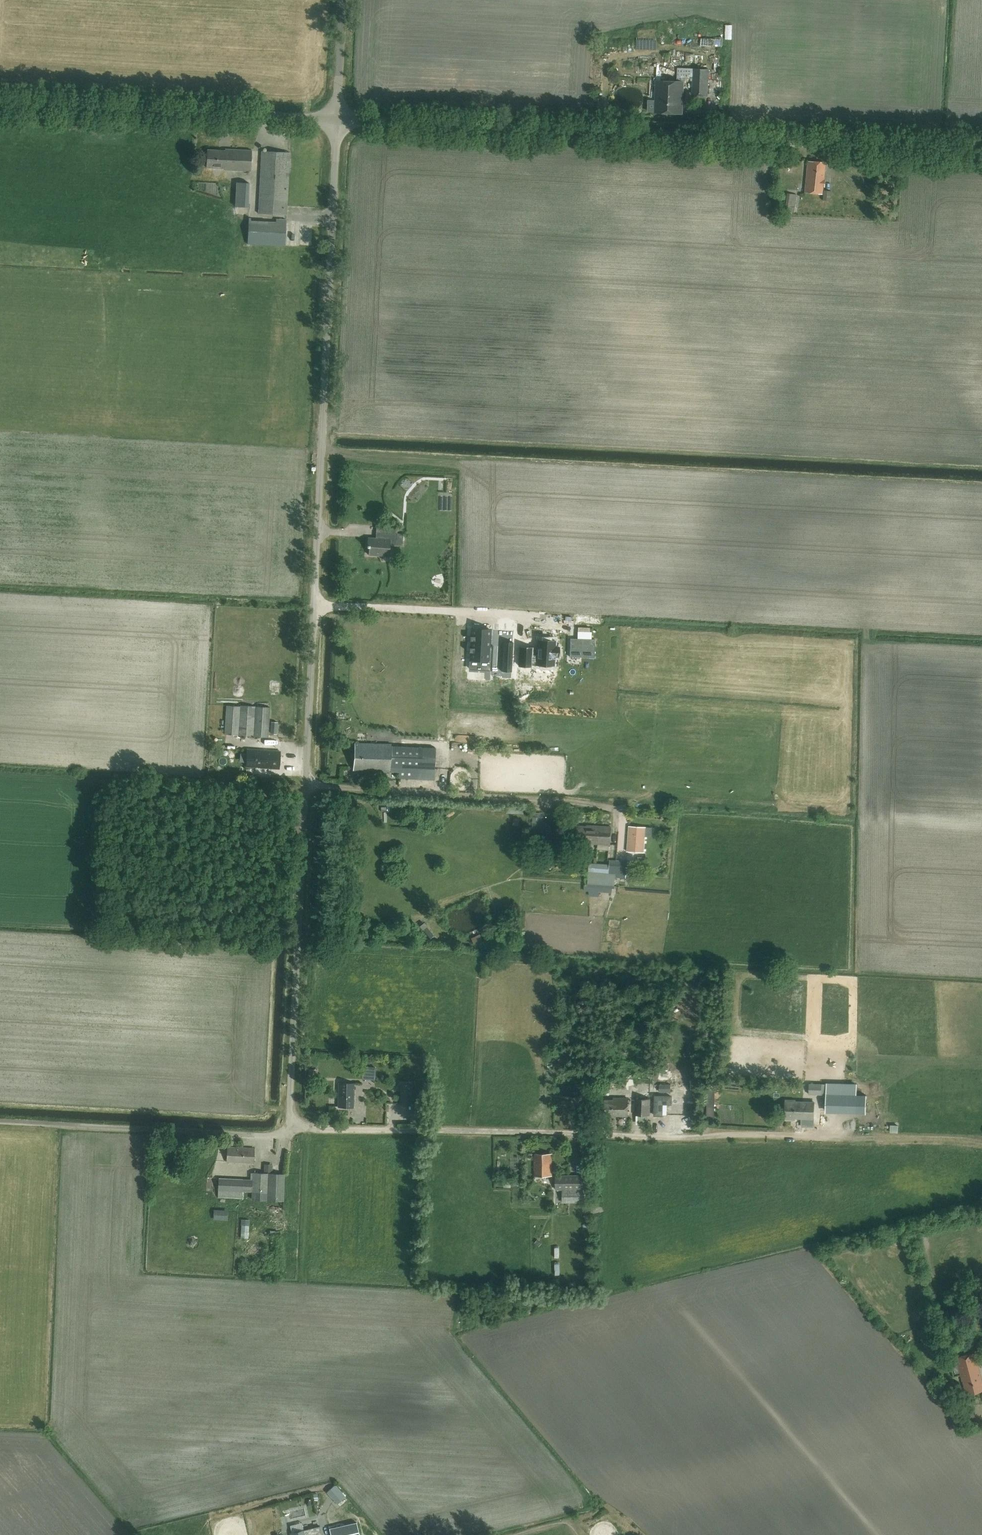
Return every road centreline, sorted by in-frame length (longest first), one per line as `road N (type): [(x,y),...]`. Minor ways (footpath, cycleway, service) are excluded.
road 1 (unclassified): [(288,1130),(338,122)]
road 2 (unclassified): [(981,150),(338,122)]
road 3 (unclassified): [(288,1130),(824,1137)]
road 4 (unclassified): [(338,122),(0,105)]
road 5 (track): [(304,792),(109,779)]
road 6 (track): [(824,1137),(981,1143)]
road 7 (unclassified): [(338,122),(343,0)]

